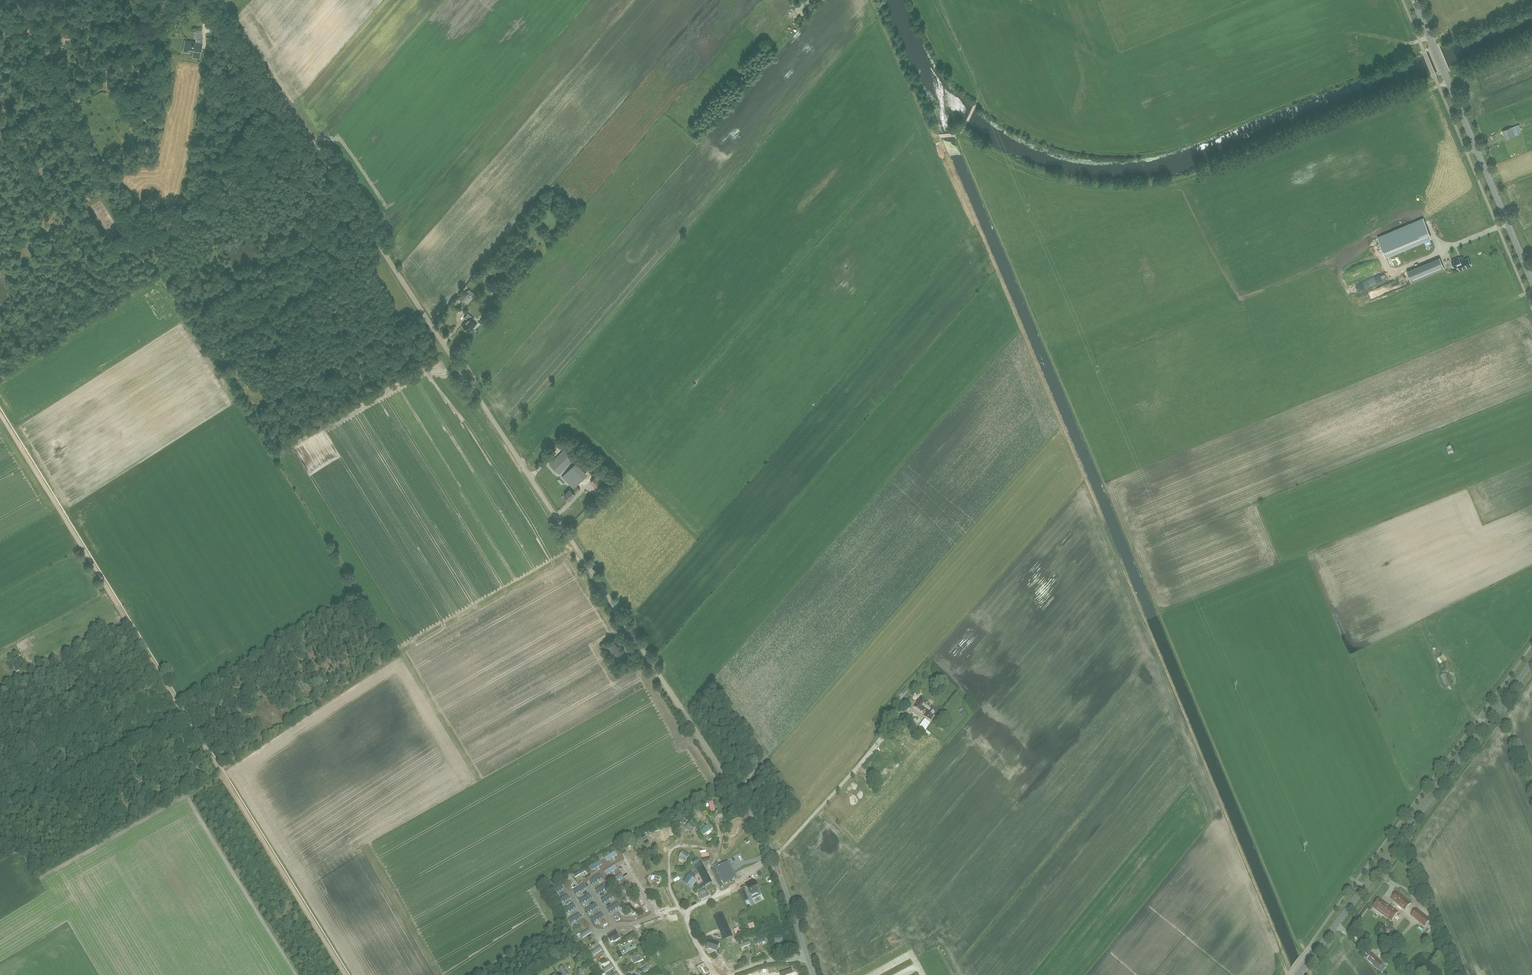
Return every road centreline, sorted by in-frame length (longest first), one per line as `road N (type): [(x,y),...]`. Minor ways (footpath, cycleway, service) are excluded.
road 1 (unclassified): [(813,974),(780,871),(753,822),(219,0)]
road 2 (track): [(344,974),(0,414)]
road 3 (secondary): [(1298,974),(1531,663)]
road 4 (secondary): [(1531,282),(1414,0)]
road 5 (track): [(976,104),(960,133),(930,132),(872,0)]

